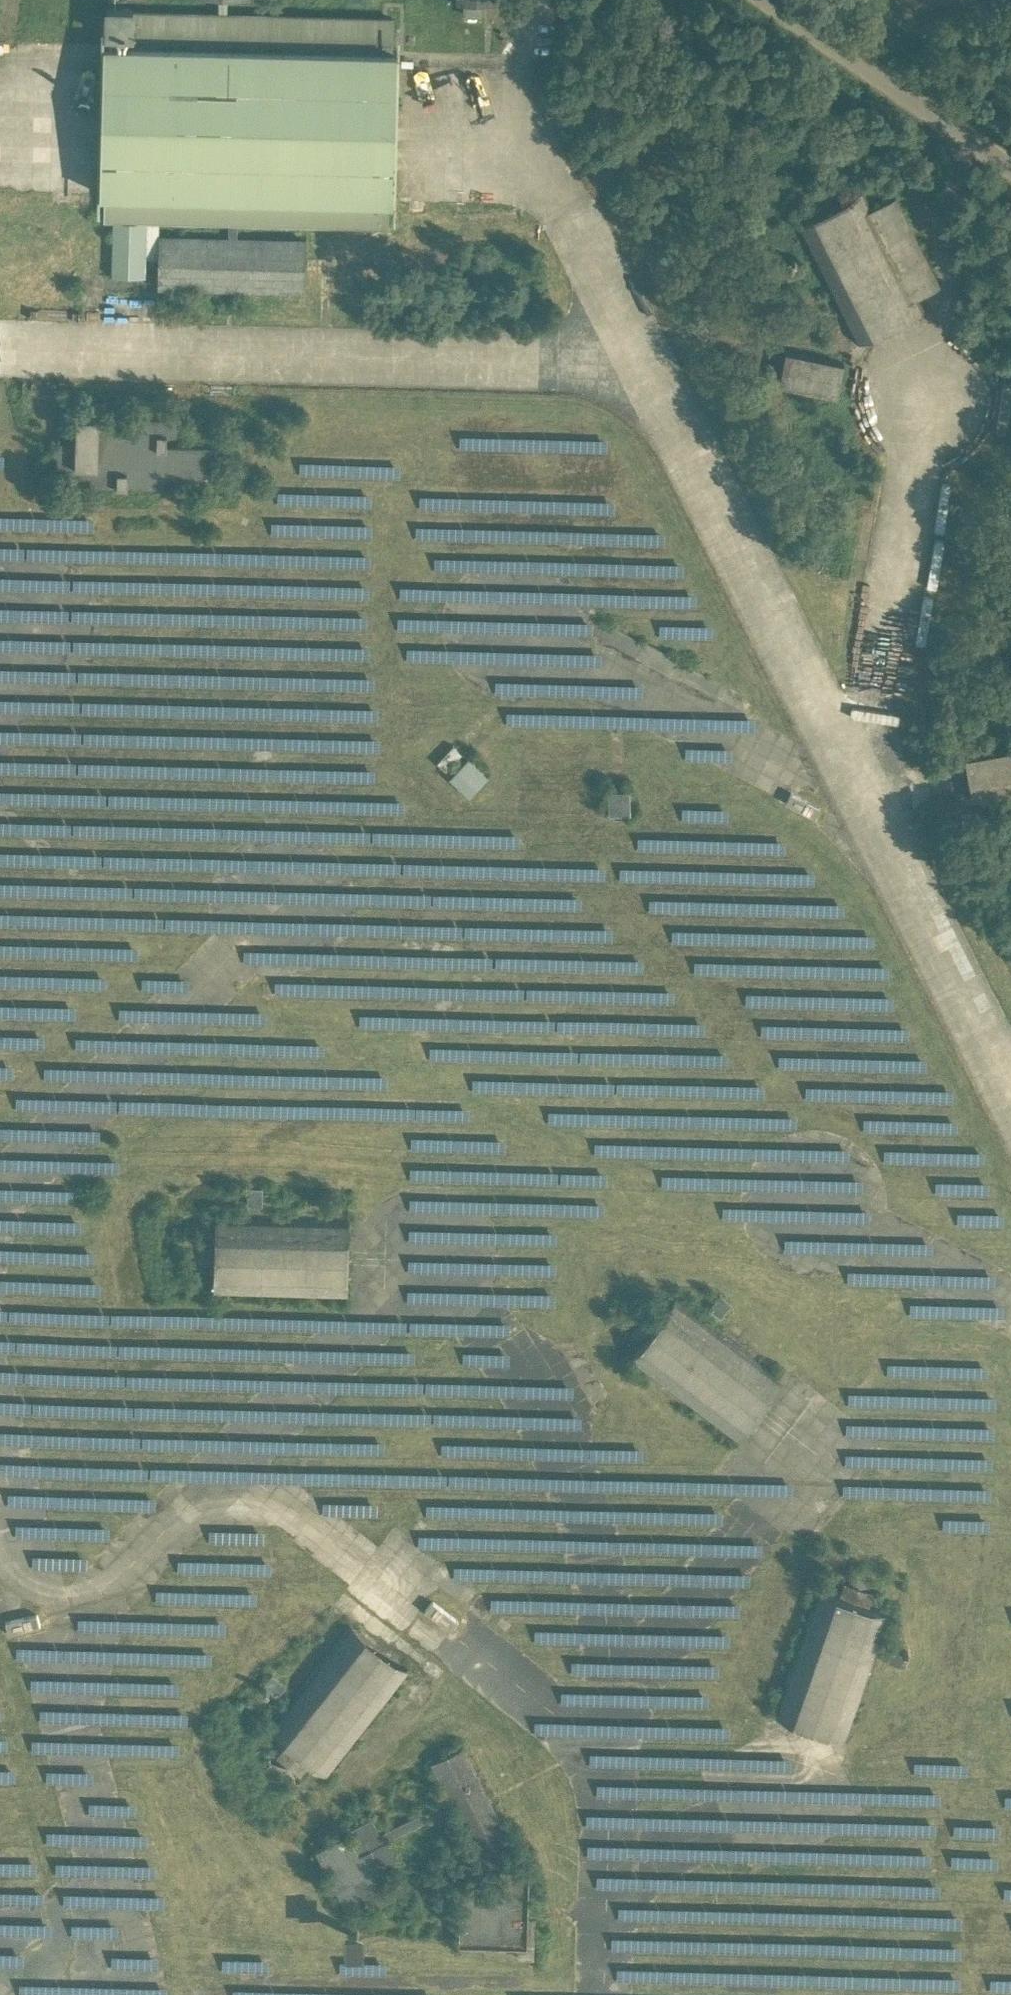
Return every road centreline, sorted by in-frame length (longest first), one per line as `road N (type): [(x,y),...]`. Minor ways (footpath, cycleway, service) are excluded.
road 1 (unclassified): [(771,0),(1010,167)]

